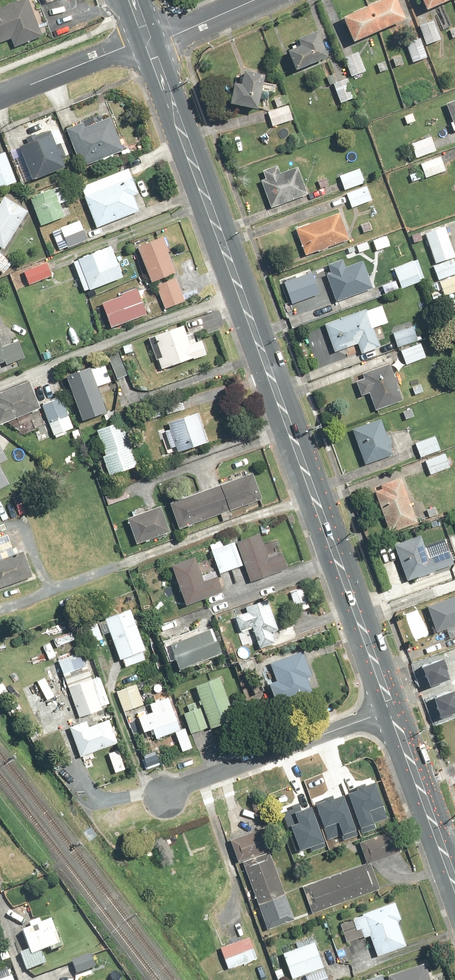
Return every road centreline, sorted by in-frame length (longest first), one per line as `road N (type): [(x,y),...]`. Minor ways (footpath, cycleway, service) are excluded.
road 1 (secondary): [(148,41),(392,710)]
road 2 (residential): [(164,795),(392,710)]
road 3 (secondary): [(392,710),(454,878)]
road 4 (residential): [(0,98),(148,41)]

